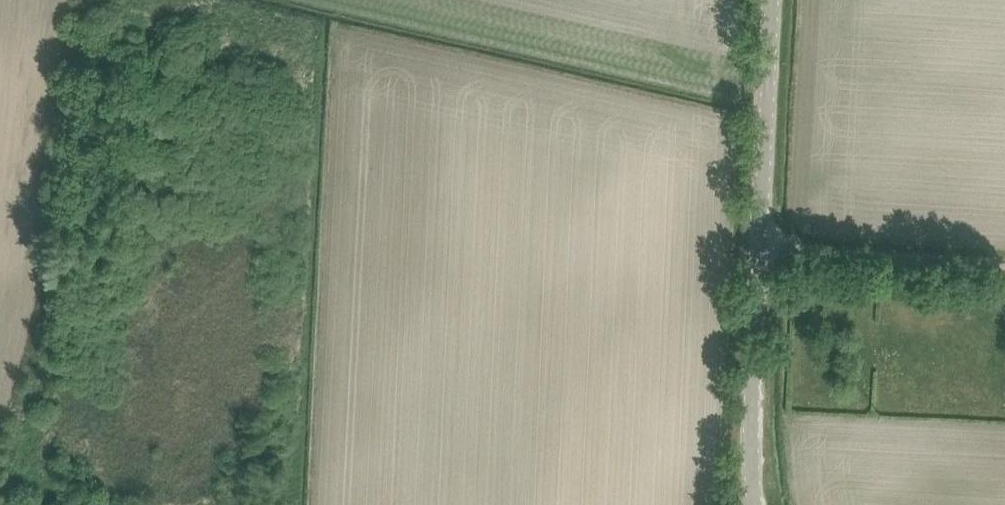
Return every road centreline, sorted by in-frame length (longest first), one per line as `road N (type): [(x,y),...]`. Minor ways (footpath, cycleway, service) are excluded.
road 1 (unclassified): [(752,504),(759,251)]
road 2 (unclassified): [(759,251),(772,0)]
road 3 (unclassified): [(1004,264),(759,251)]

